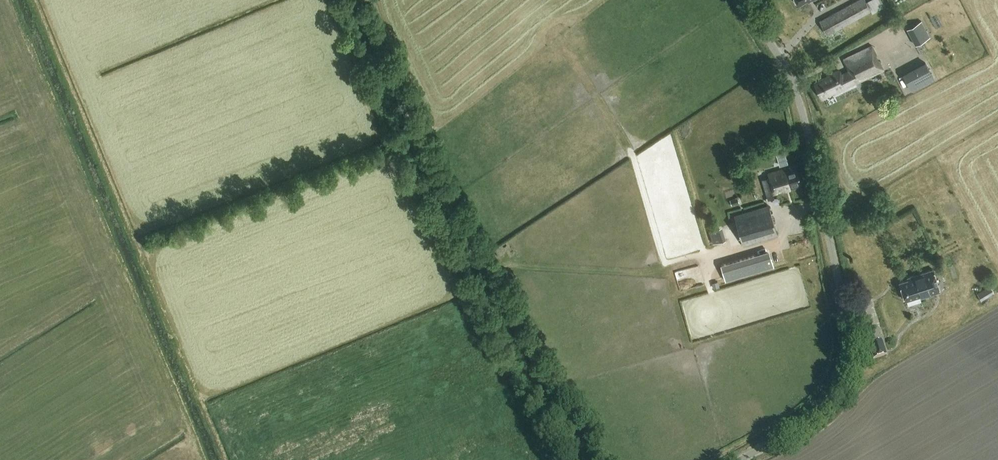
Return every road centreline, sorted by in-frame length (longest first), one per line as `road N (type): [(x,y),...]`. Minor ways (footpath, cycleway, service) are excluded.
road 1 (unclassified): [(740,459),(817,414),(834,393),(848,351),(798,96),(743,0)]
road 2 (track): [(586,459),(483,276),(356,0)]
road 3 (track): [(203,459),(9,0)]

